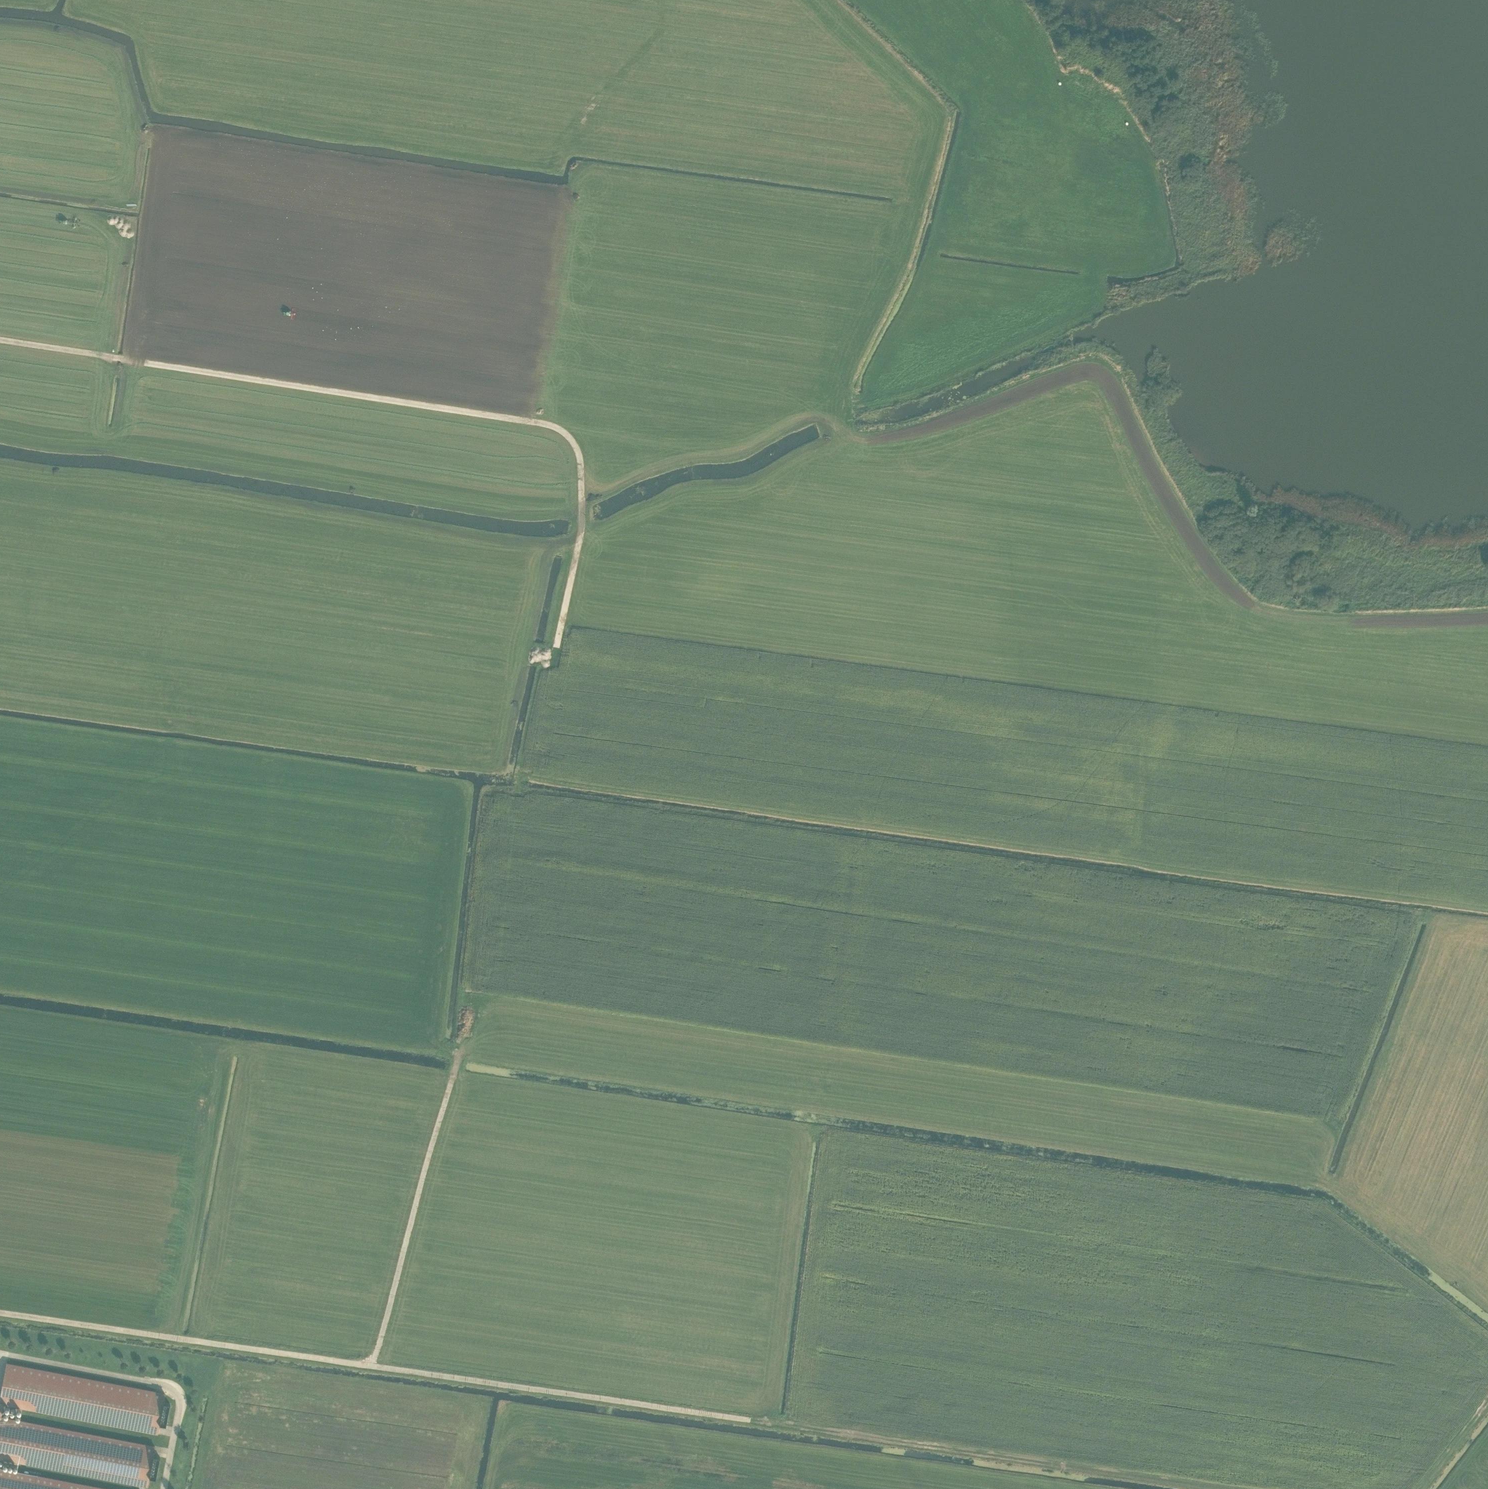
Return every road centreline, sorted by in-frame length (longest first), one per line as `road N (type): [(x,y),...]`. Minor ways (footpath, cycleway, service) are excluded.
road 1 (track): [(0,340),(557,427),(579,453),(582,530),(557,645)]
road 2 (track): [(0,1312),(749,1421)]
road 3 (track): [(374,1366),(465,1036),(469,960)]

